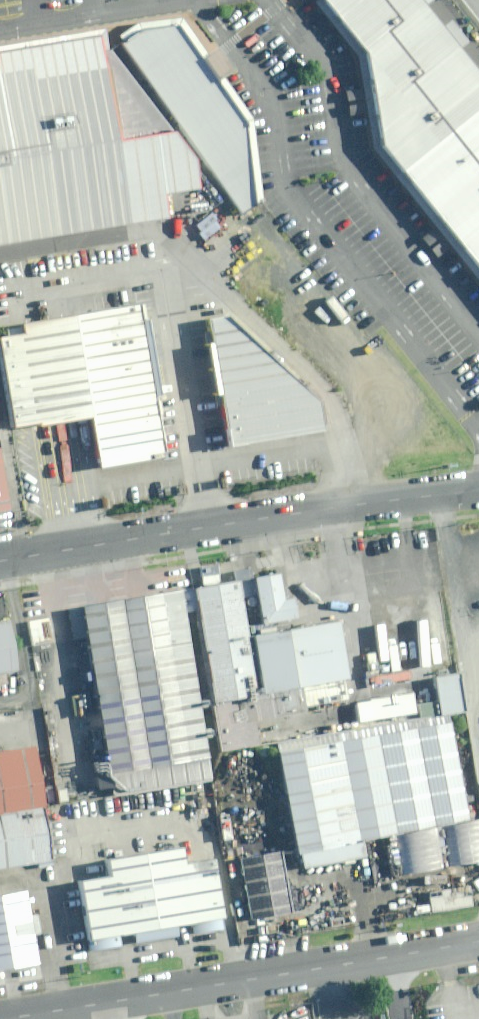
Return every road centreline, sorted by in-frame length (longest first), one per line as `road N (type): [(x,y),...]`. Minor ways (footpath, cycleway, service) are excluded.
road 1 (residential): [(478,490),(0,562)]
road 2 (residential): [(10,1018),(478,939)]

